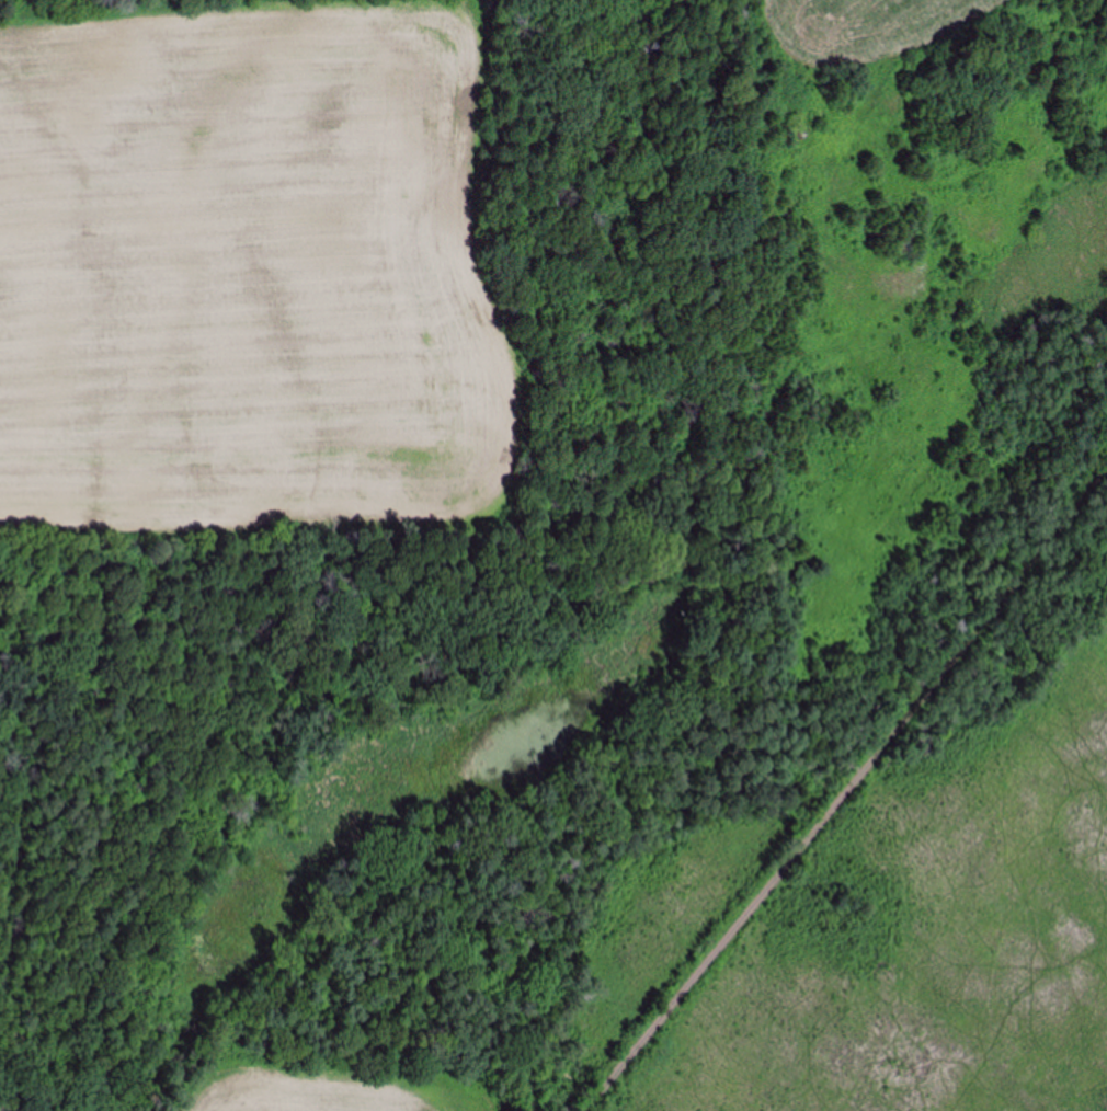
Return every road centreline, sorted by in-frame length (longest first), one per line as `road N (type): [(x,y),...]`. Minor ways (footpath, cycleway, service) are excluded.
road 1 (track): [(588,1110),(1106,473)]

